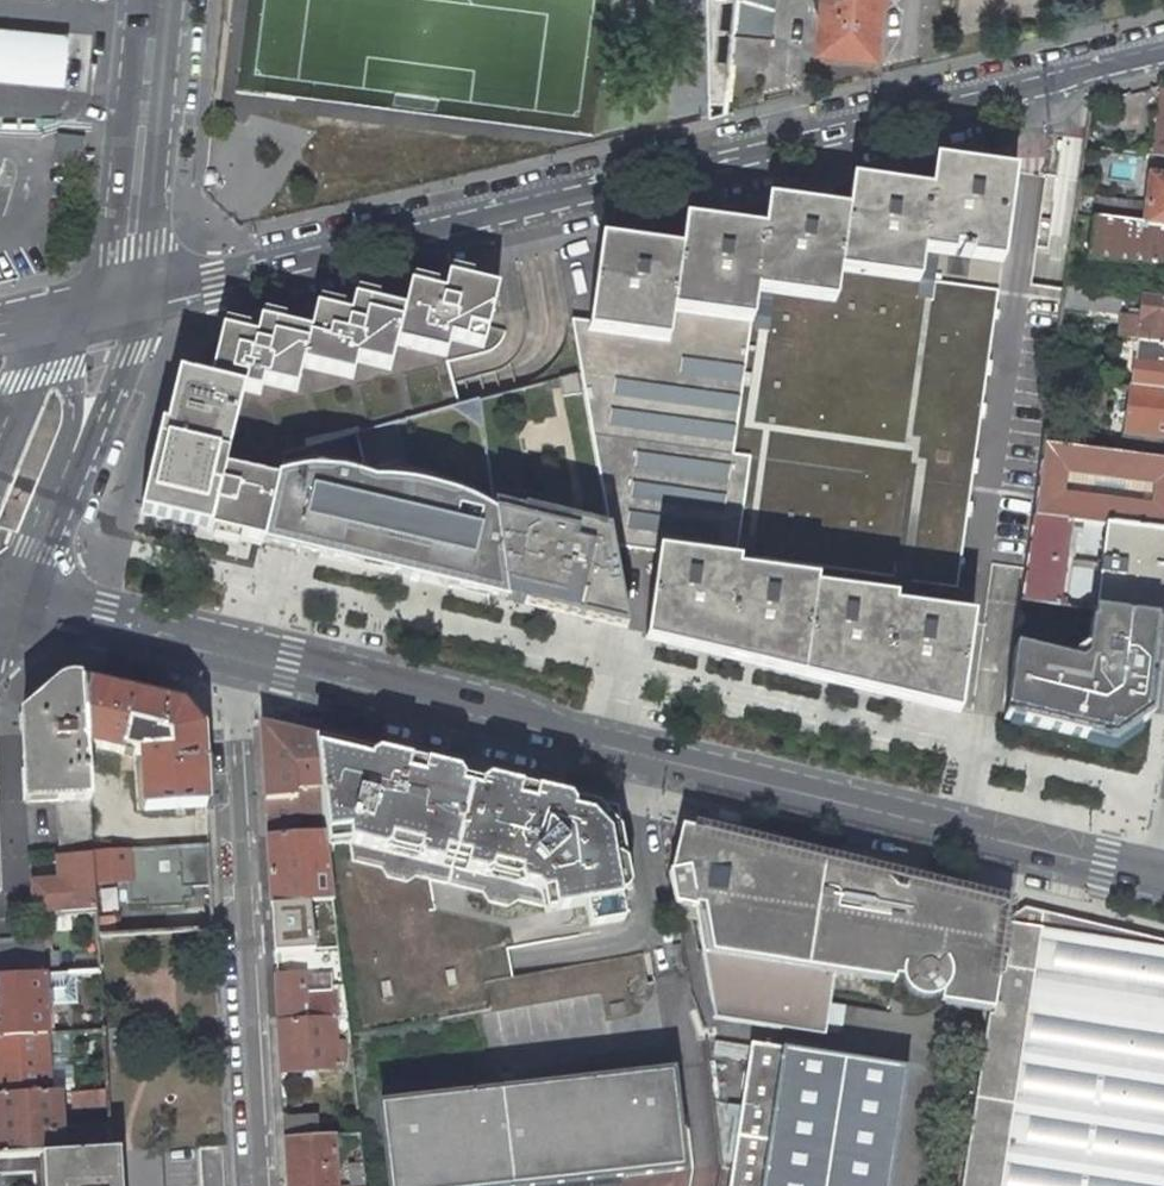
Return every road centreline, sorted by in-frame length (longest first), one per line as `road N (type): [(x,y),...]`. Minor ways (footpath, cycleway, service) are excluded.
road 1 (tertiary): [(1163,52),(136,295)]
road 2 (primary): [(1161,880),(243,655)]
road 3 (residential): [(243,655),(239,714),(266,1185)]
road 4 (unclassified): [(158,0),(134,245),(136,295)]
road 5 (primary): [(243,655),(15,602)]
road 6 (unclassified): [(71,468),(137,359),(136,295)]
road 7 (unclassified): [(15,602),(71,468)]

